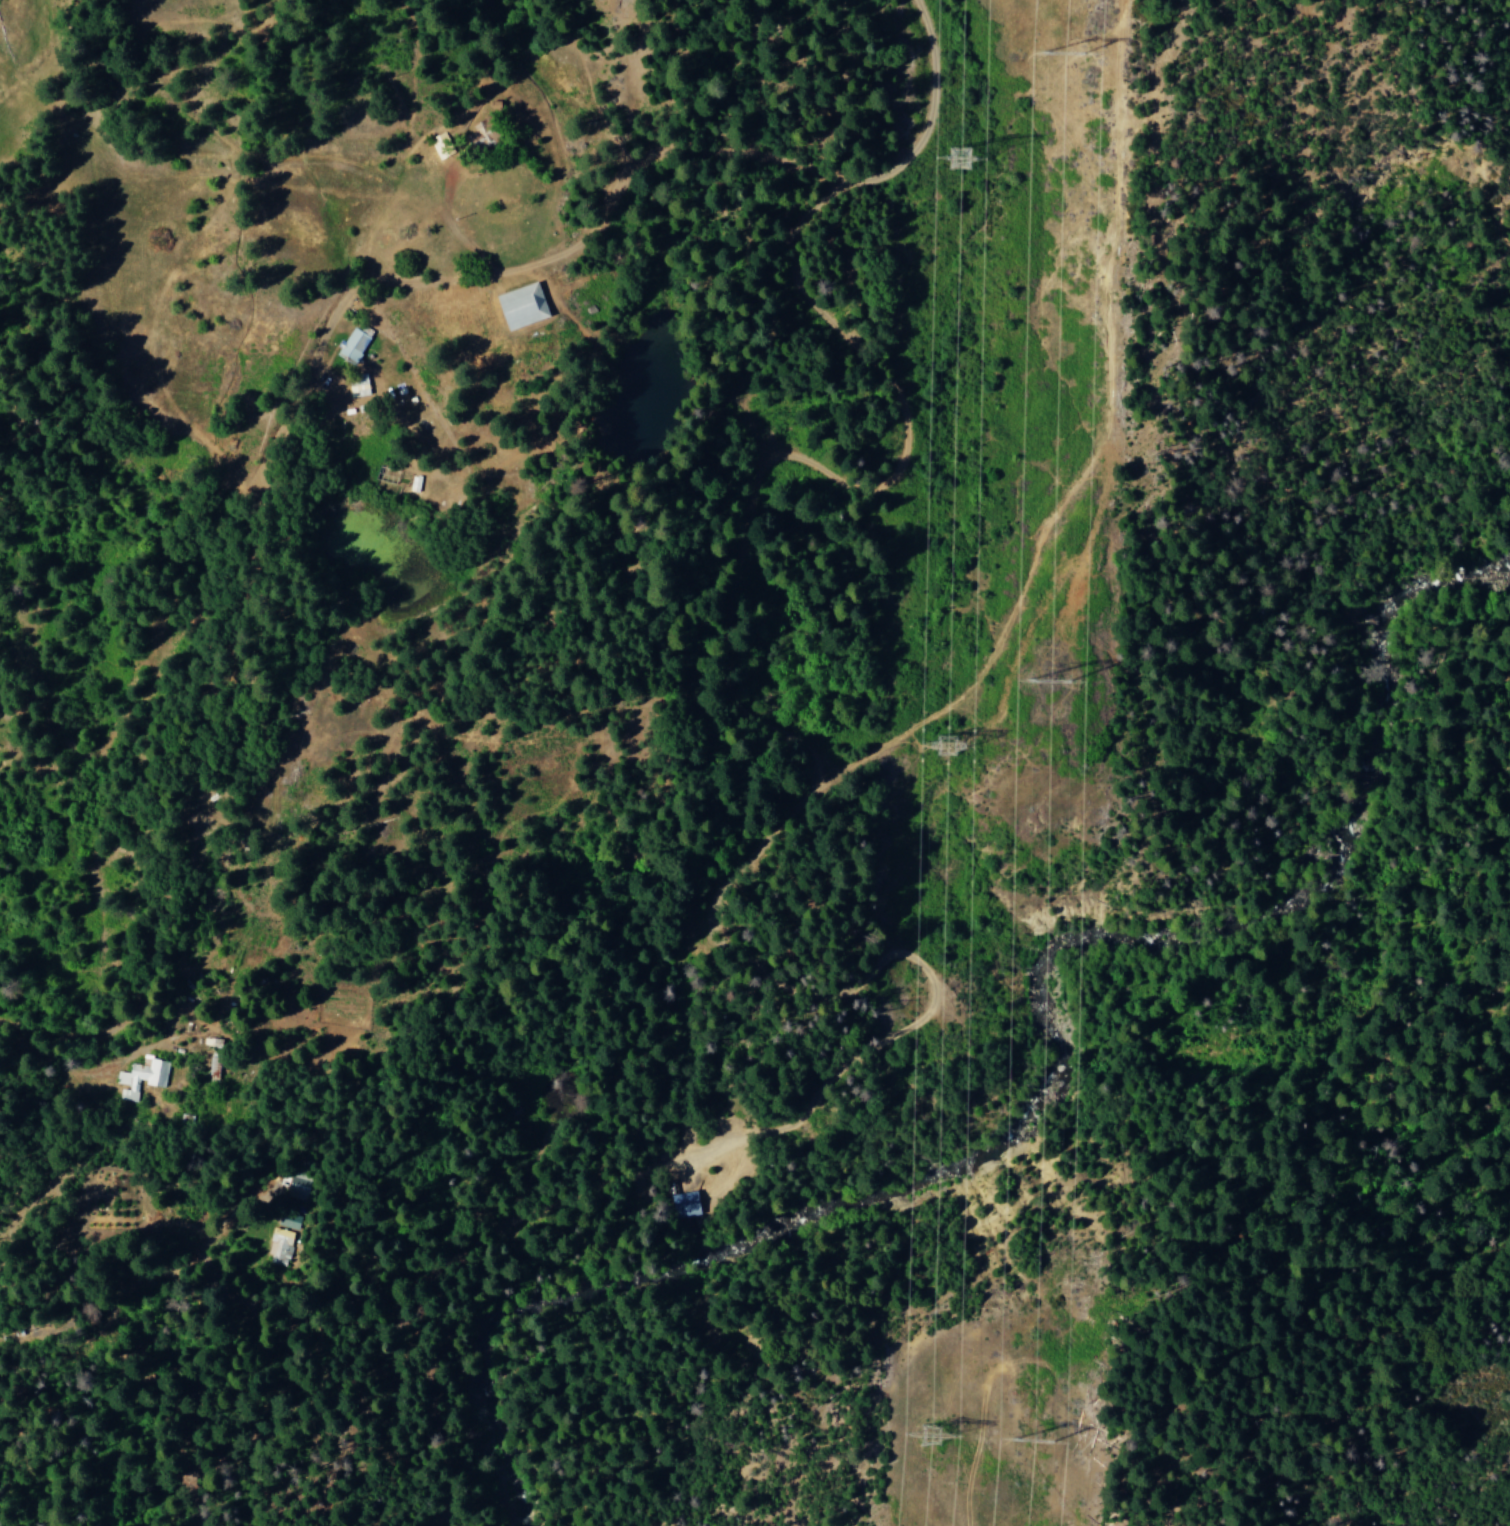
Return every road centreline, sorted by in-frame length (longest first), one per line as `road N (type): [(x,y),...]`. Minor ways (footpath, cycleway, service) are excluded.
road 1 (residential): [(0,1038),(103,1036),(179,943),(240,585),(319,400),(448,260)]
road 2 (residential): [(448,260),(482,292),(498,296),(556,275),(584,246),(609,176),(634,158),(699,167),(830,205),(882,190),(915,147),(919,103),(903,32),(887,0)]

